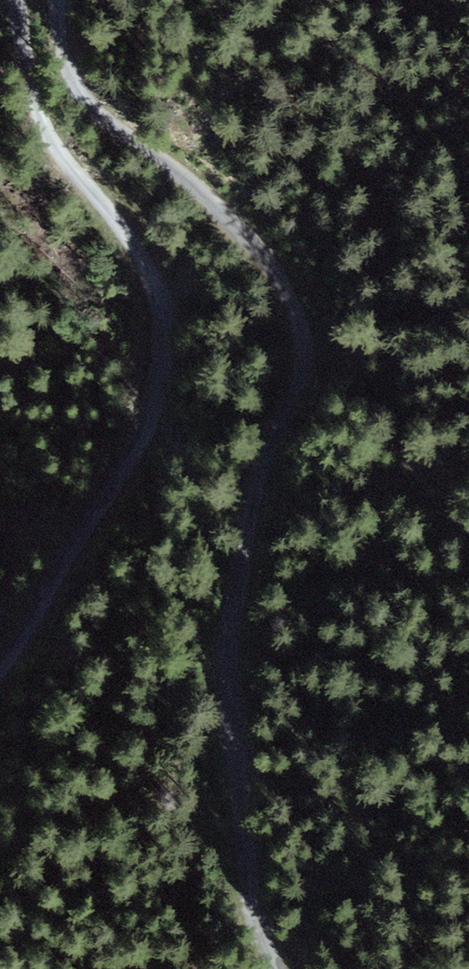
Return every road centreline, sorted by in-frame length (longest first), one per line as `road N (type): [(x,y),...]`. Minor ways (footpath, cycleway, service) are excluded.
road 1 (unclassified): [(57,0),(67,68),(86,103),(249,241),(278,280),(300,335),(298,381),(255,476),(228,665),(247,886),(276,968)]
road 2 (unclassified): [(0,665),(140,436),(162,354),(150,279),(50,140),(16,0)]

